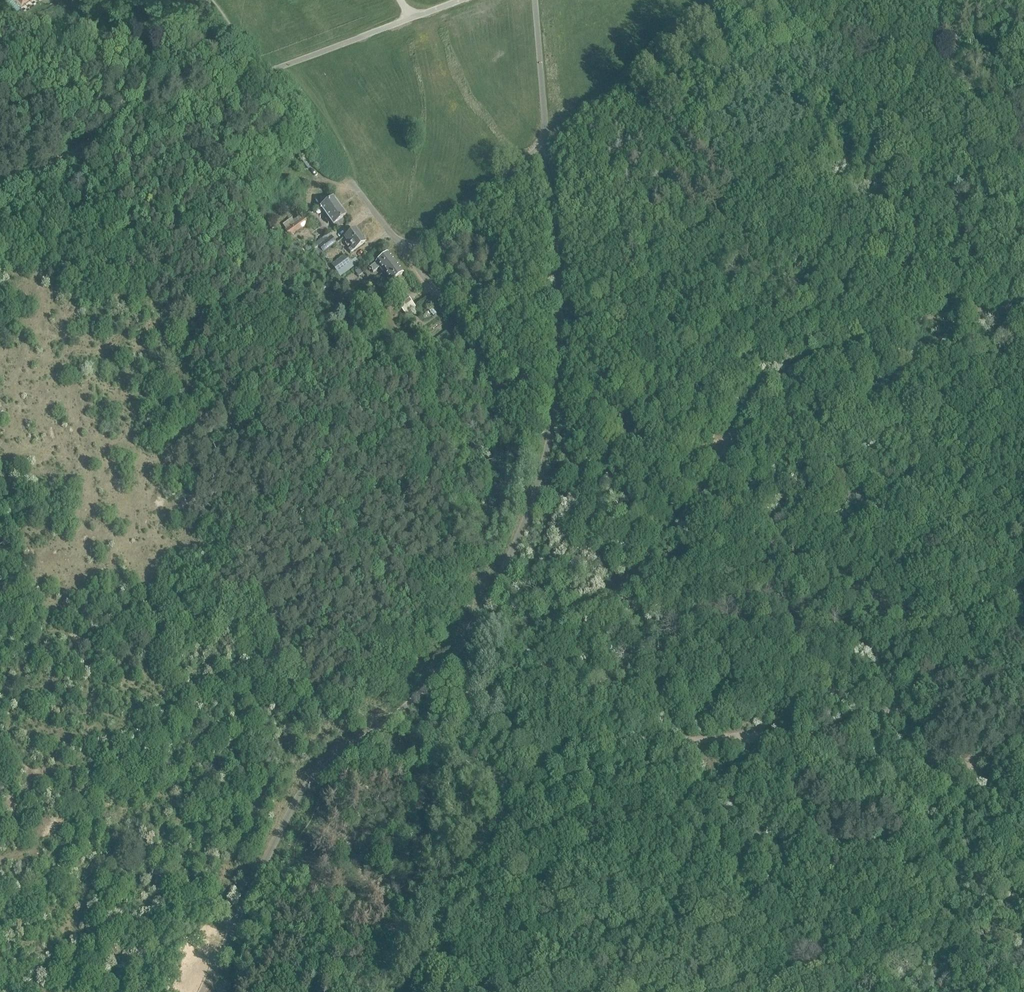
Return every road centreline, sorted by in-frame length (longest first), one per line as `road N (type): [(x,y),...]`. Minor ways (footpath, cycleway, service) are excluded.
road 1 (unclassified): [(0,181),(457,0)]
road 2 (track): [(453,662),(539,755),(537,781),(526,807),(451,884),(408,991)]

